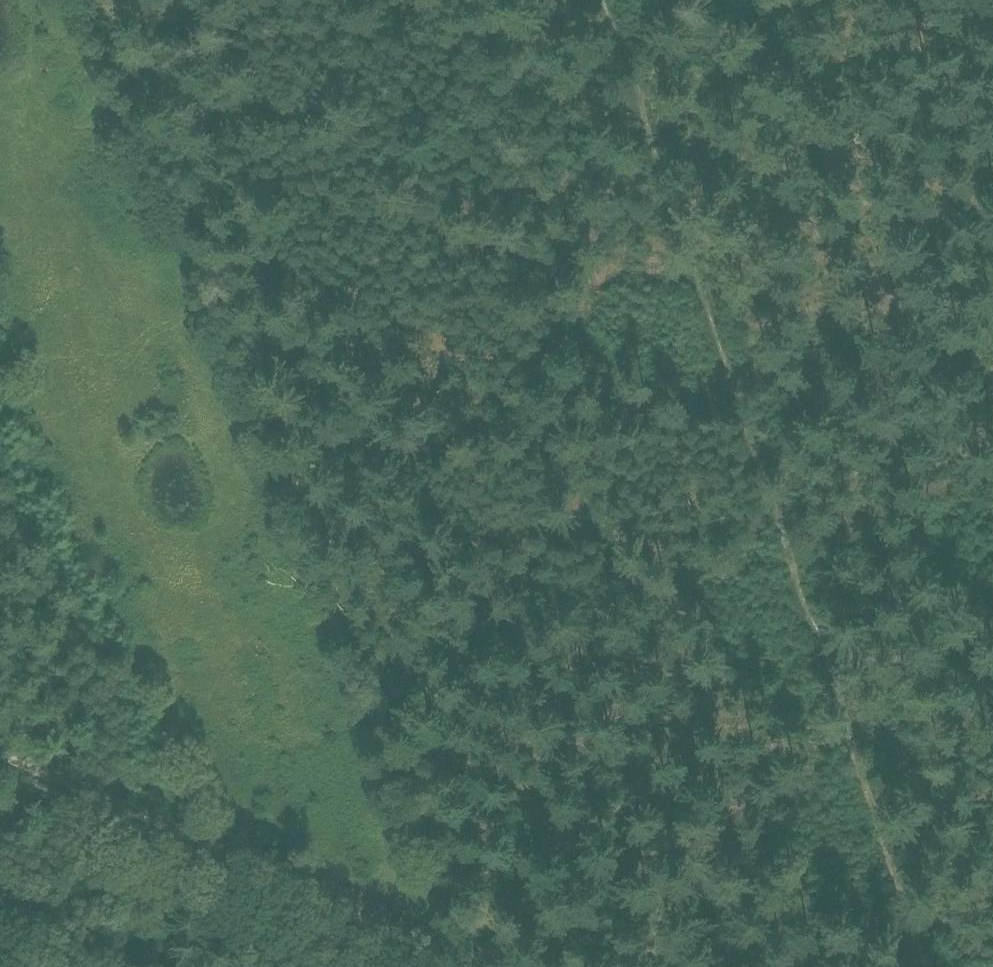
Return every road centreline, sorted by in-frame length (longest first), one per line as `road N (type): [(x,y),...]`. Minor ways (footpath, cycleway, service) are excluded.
road 1 (track): [(515,966),(0,749)]

